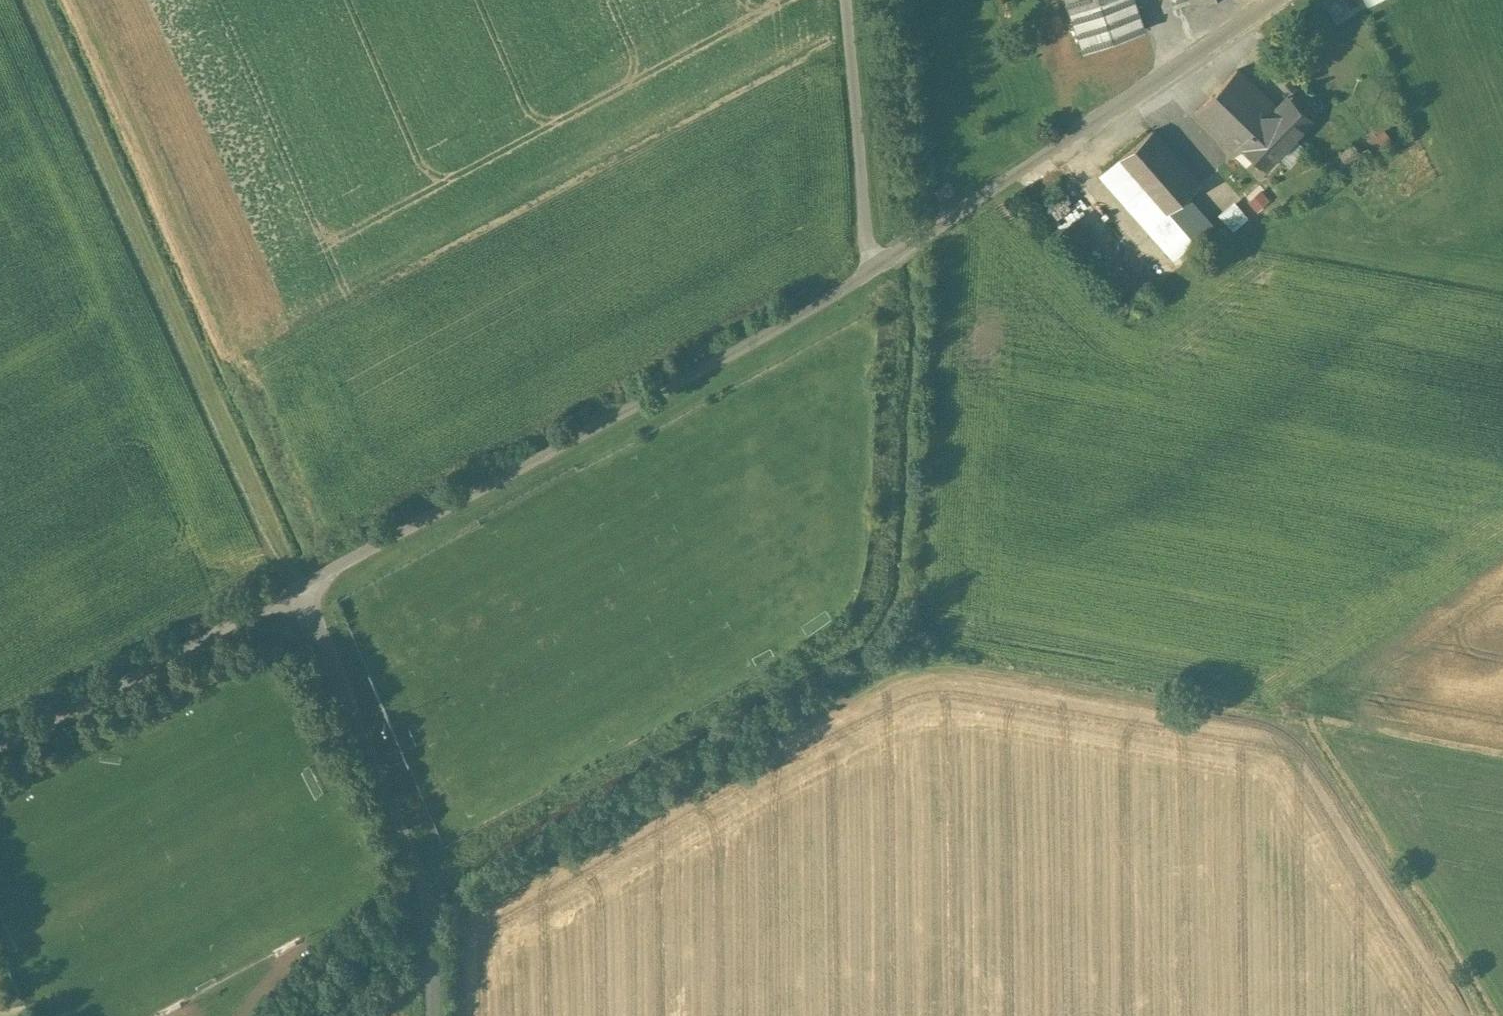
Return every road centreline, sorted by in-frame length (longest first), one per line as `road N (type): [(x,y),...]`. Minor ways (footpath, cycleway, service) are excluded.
road 1 (unclassified): [(1274,0),(786,323),(295,590)]
road 2 (unclassified): [(295,590),(422,877),(434,1015)]
road 3 (unclassified): [(295,590),(0,748)]

